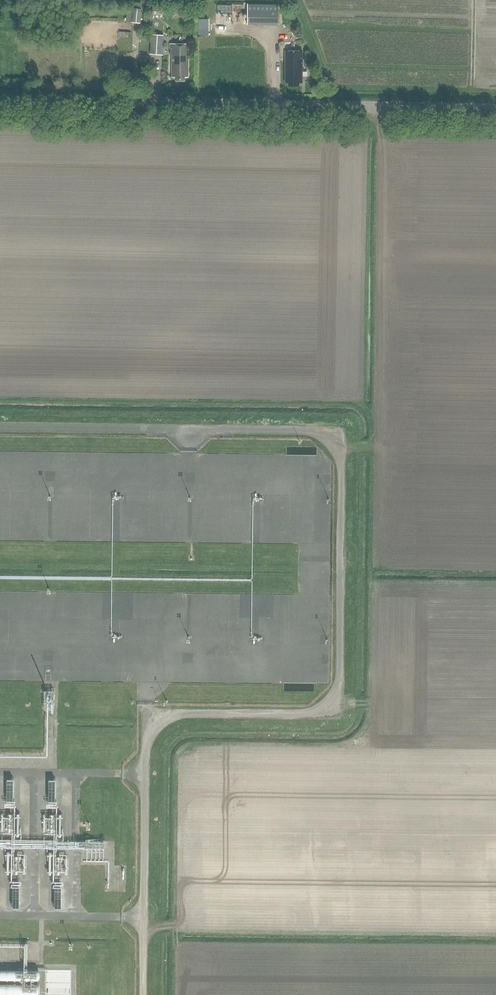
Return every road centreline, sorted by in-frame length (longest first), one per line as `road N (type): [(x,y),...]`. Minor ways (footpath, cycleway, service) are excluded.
road 1 (tertiary): [(495,108),(0,99)]

